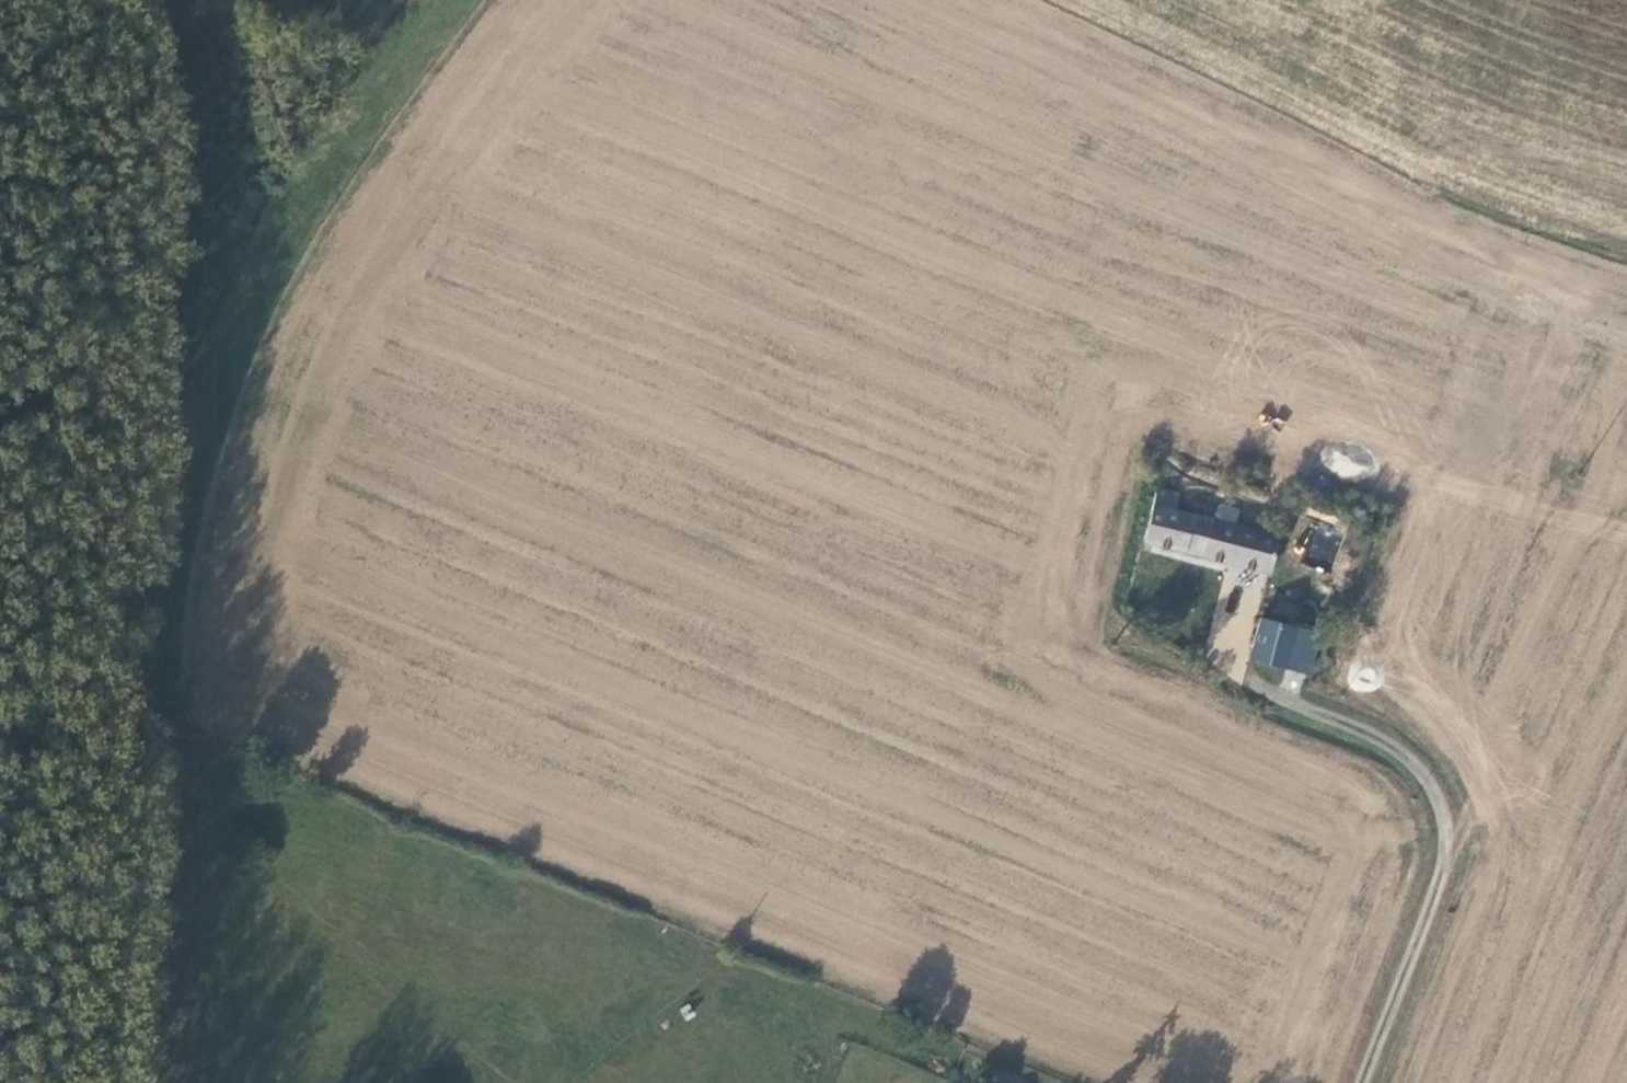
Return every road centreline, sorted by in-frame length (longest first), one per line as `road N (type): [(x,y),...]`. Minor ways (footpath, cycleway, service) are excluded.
road 1 (track): [(450,0),(299,194),(229,335),(183,480)]
road 2 (unclassified): [(1361,1082),(1438,882),(1447,845),(1438,800),(1416,764),(1385,741),(1233,669)]

